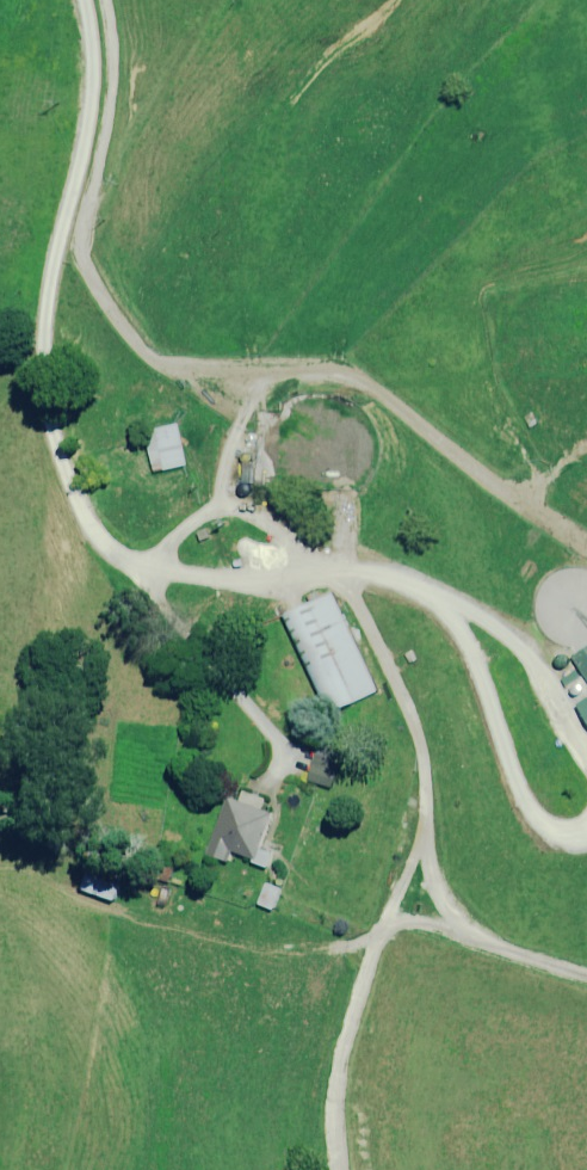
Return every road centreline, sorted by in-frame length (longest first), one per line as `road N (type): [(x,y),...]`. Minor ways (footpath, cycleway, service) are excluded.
road 1 (track): [(106,0),(116,49),(111,104),(80,256),(154,363),(334,371),(365,381),(476,474),(586,545)]
road 2 (track): [(346,574),(413,714),(427,817),(337,1073),(339,1169)]
road 3 (track): [(388,917),(586,972)]
road 4 (track): [(220,509),(227,459),(266,370)]

